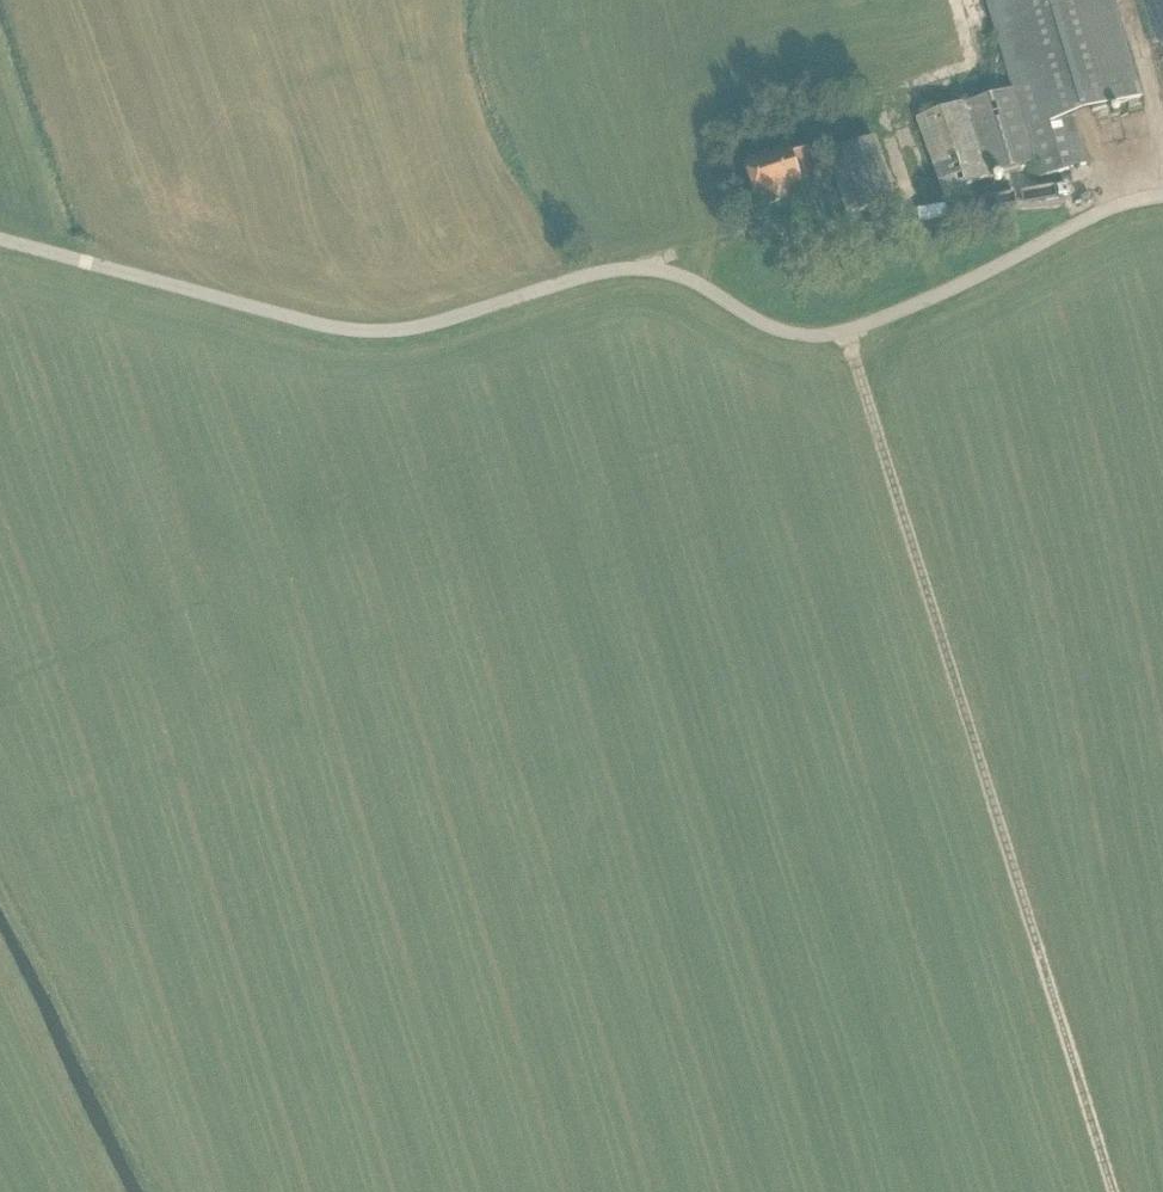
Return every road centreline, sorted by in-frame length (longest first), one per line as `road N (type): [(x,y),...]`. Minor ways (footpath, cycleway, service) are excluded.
road 1 (unclassified): [(0,240),(356,331),(444,324),(591,275),(652,266),(761,324),(811,338),(893,315),(1117,207),(1162,196)]

